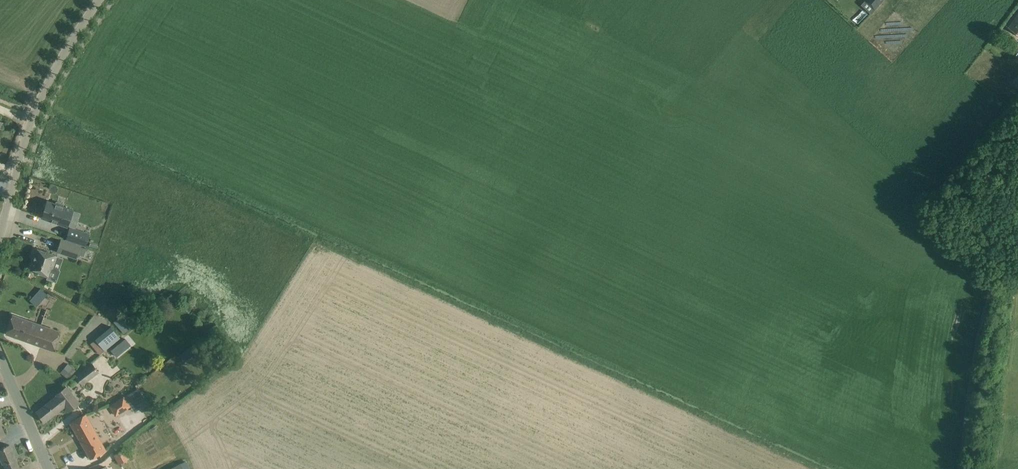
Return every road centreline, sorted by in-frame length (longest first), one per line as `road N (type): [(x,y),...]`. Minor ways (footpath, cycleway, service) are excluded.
road 1 (unclassified): [(0,233),(30,122),(100,0)]
road 2 (unclassified): [(48,468),(0,359)]

